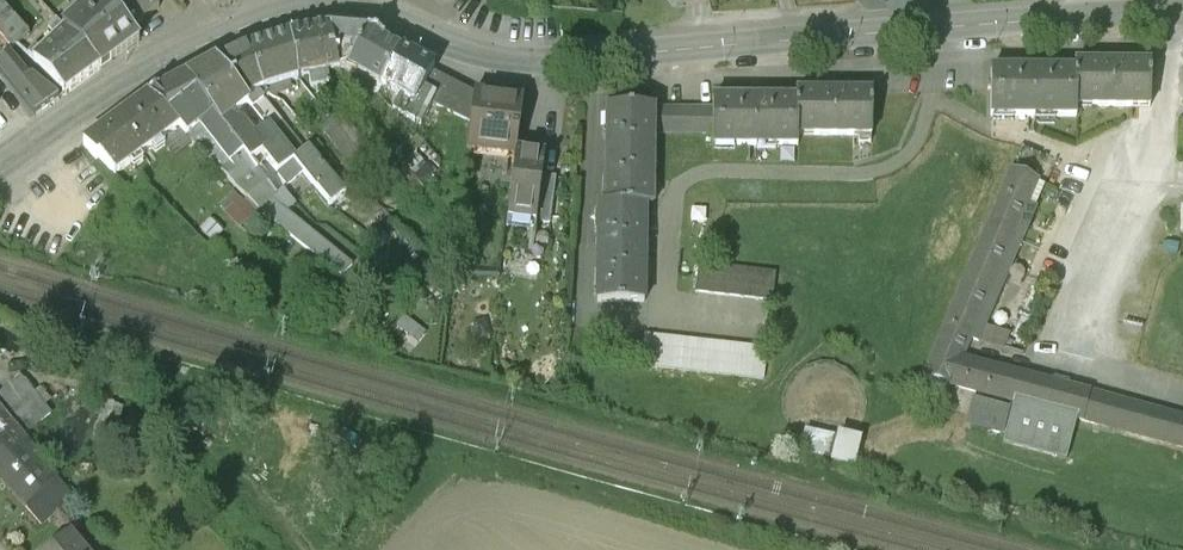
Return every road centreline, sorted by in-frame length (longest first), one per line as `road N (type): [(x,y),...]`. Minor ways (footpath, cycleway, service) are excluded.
road 1 (unclassified): [(293,5),(339,0),(467,47),(534,59),(1182,18)]
road 2 (unclassified): [(0,167),(121,85),(293,5)]

